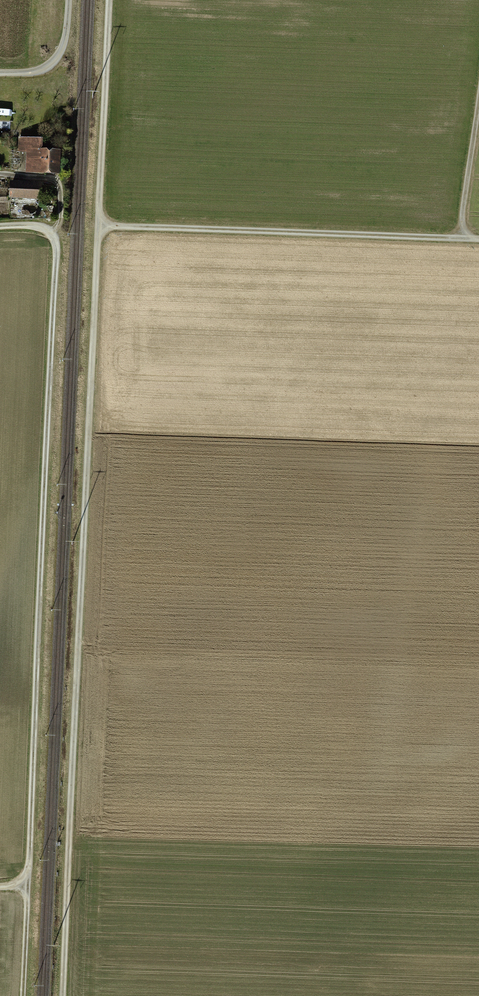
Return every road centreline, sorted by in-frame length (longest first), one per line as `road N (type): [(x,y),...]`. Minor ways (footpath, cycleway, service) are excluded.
road 1 (track): [(63,995),(110,0)]
road 2 (track): [(24,995),(57,226),(0,228)]
road 3 (track): [(478,238),(99,225)]
road 4 (track): [(460,238),(478,105)]
road 5 (track): [(0,73),(40,71),(56,60),(69,35),(71,0)]

